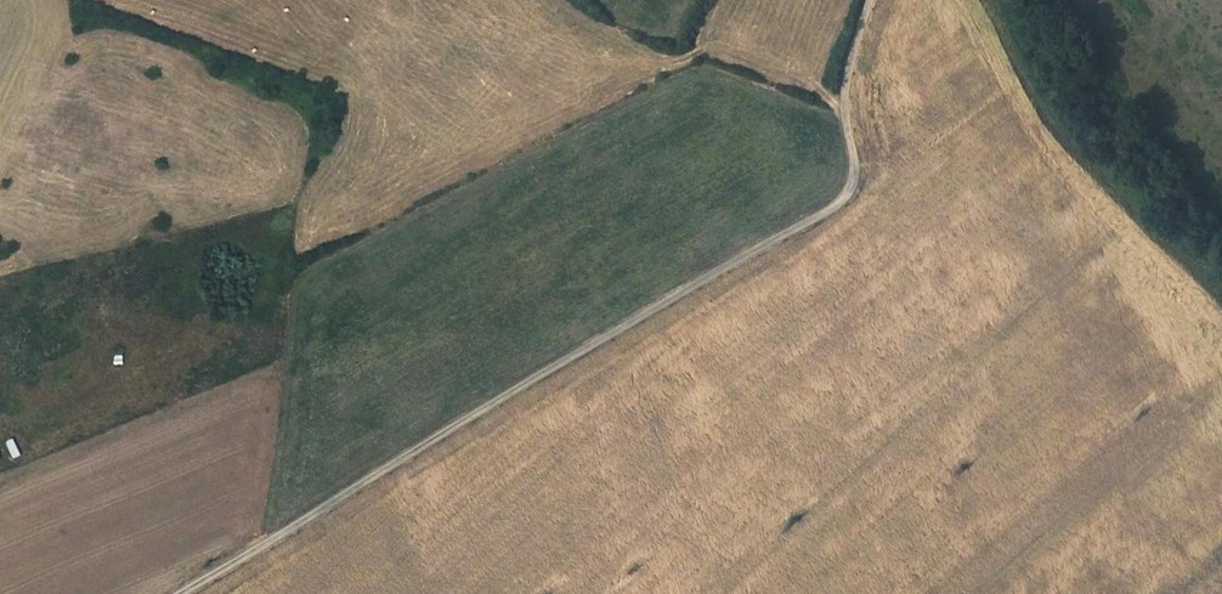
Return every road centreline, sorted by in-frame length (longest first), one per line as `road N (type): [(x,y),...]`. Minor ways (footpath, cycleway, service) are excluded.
road 1 (track): [(180,593),(838,205),(852,184),(843,102),(870,0)]

